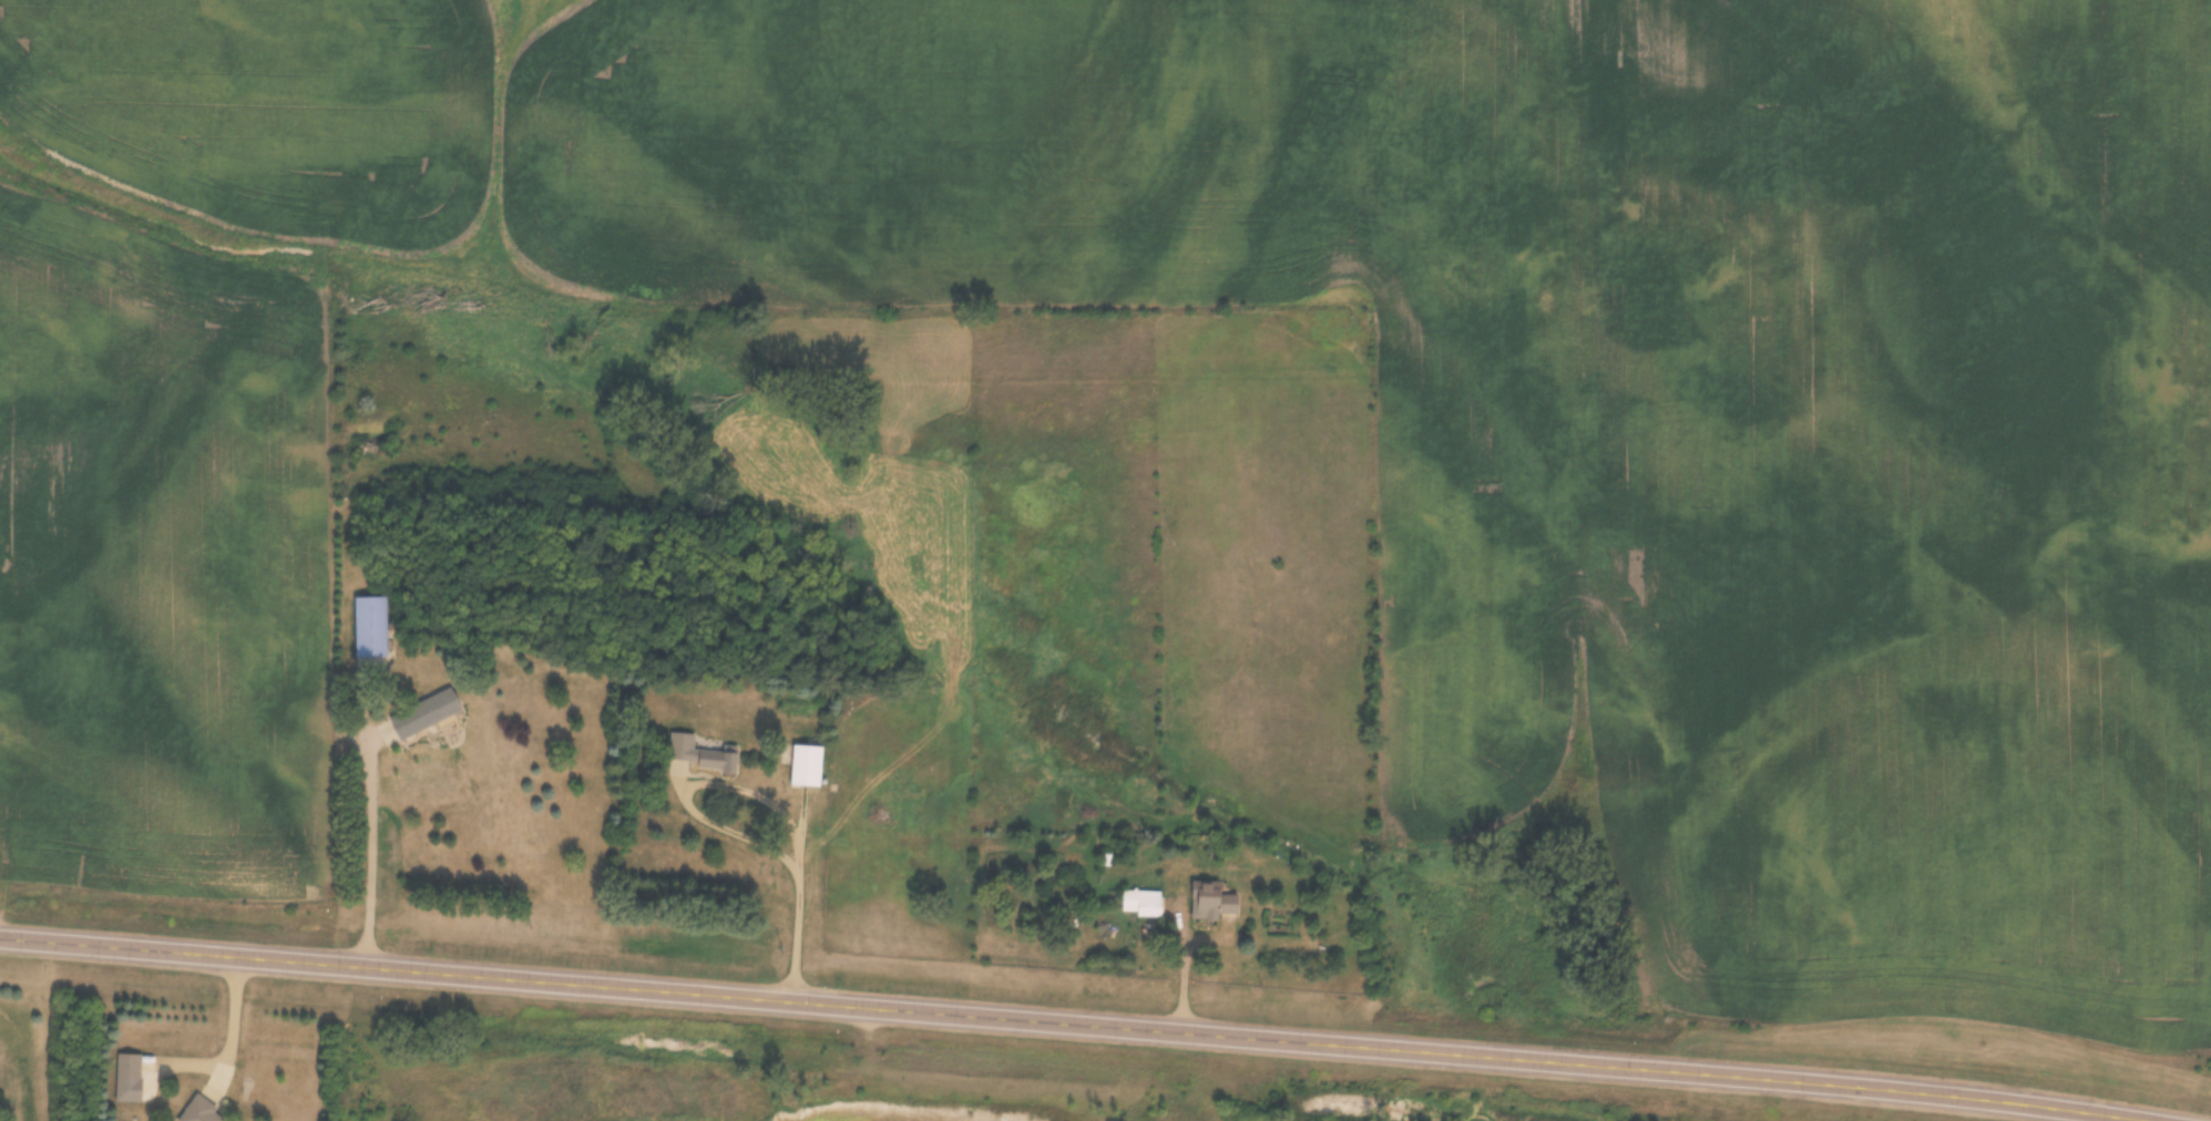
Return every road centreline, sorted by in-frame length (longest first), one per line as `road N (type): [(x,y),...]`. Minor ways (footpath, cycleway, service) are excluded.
road 1 (secondary): [(2155,1120),(2021,1098),(369,967)]
road 2 (secondary): [(369,967),(0,940)]

